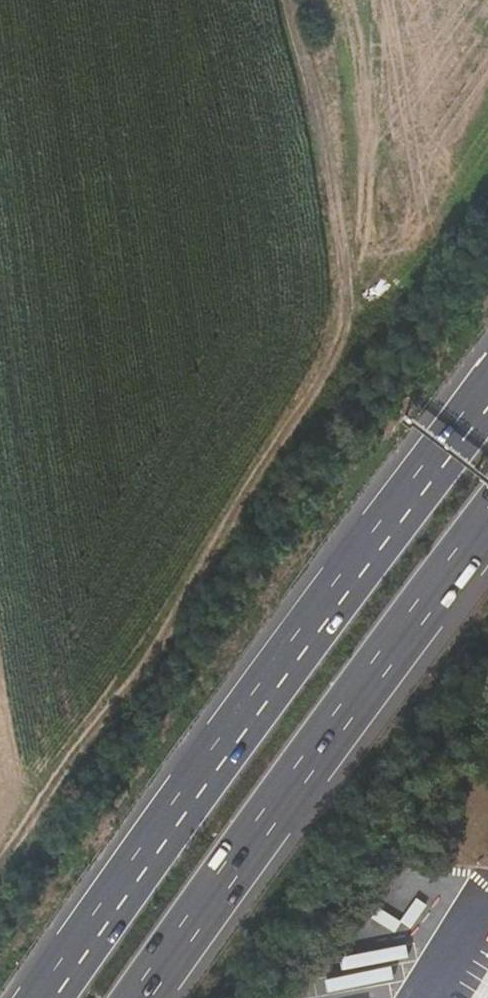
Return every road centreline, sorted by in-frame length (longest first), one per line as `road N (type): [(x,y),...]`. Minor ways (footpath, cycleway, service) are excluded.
road 1 (track): [(274,0),(355,327),(0,877)]
road 2 (motorway): [(487,392),(46,997)]
road 3 (motorway): [(140,997),(487,521)]

